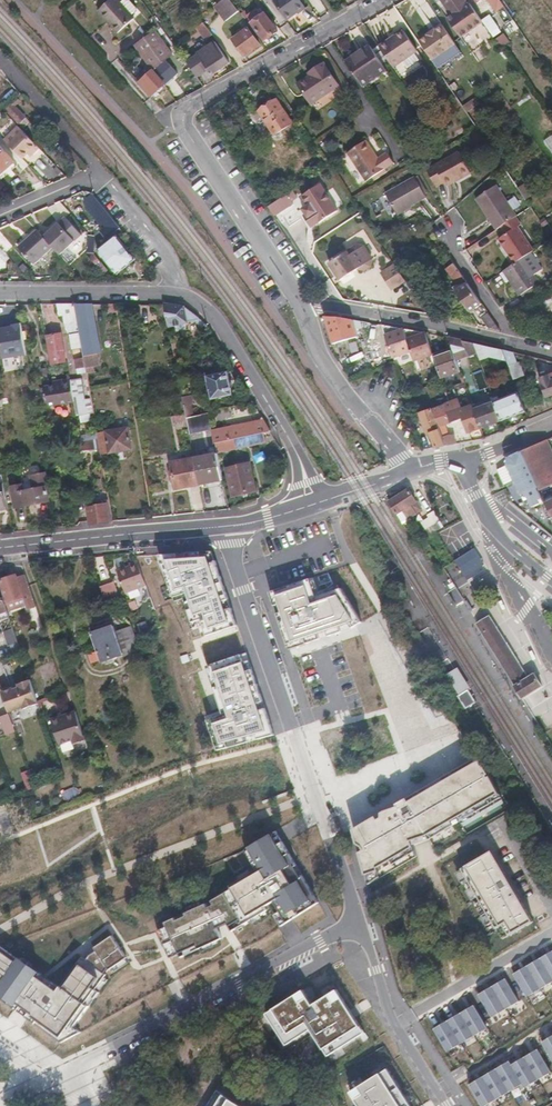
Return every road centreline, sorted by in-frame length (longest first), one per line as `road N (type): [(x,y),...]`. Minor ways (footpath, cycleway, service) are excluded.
road 1 (residential): [(219,526),(361,915)]
road 2 (residential): [(57,1083),(361,915)]
road 3 (residential): [(551,354),(293,302)]
road 4 (residential): [(173,294),(198,305),(224,331),(315,504)]
road 5 (residential): [(173,294),(159,254),(96,176),(0,216)]
road 6 (residential): [(383,0),(185,110),(184,122)]
road 7 (secondary): [(0,549),(219,526)]
road 8 (residential): [(447,1105),(395,1026),(361,915)]
road 9 (residential): [(293,302),(184,122)]
road 10 (residential): [(293,302),(319,361),(407,473)]
road 11 (residential): [(0,295),(173,294)]
road 12 (secondary): [(462,460),(504,542),(551,580)]

